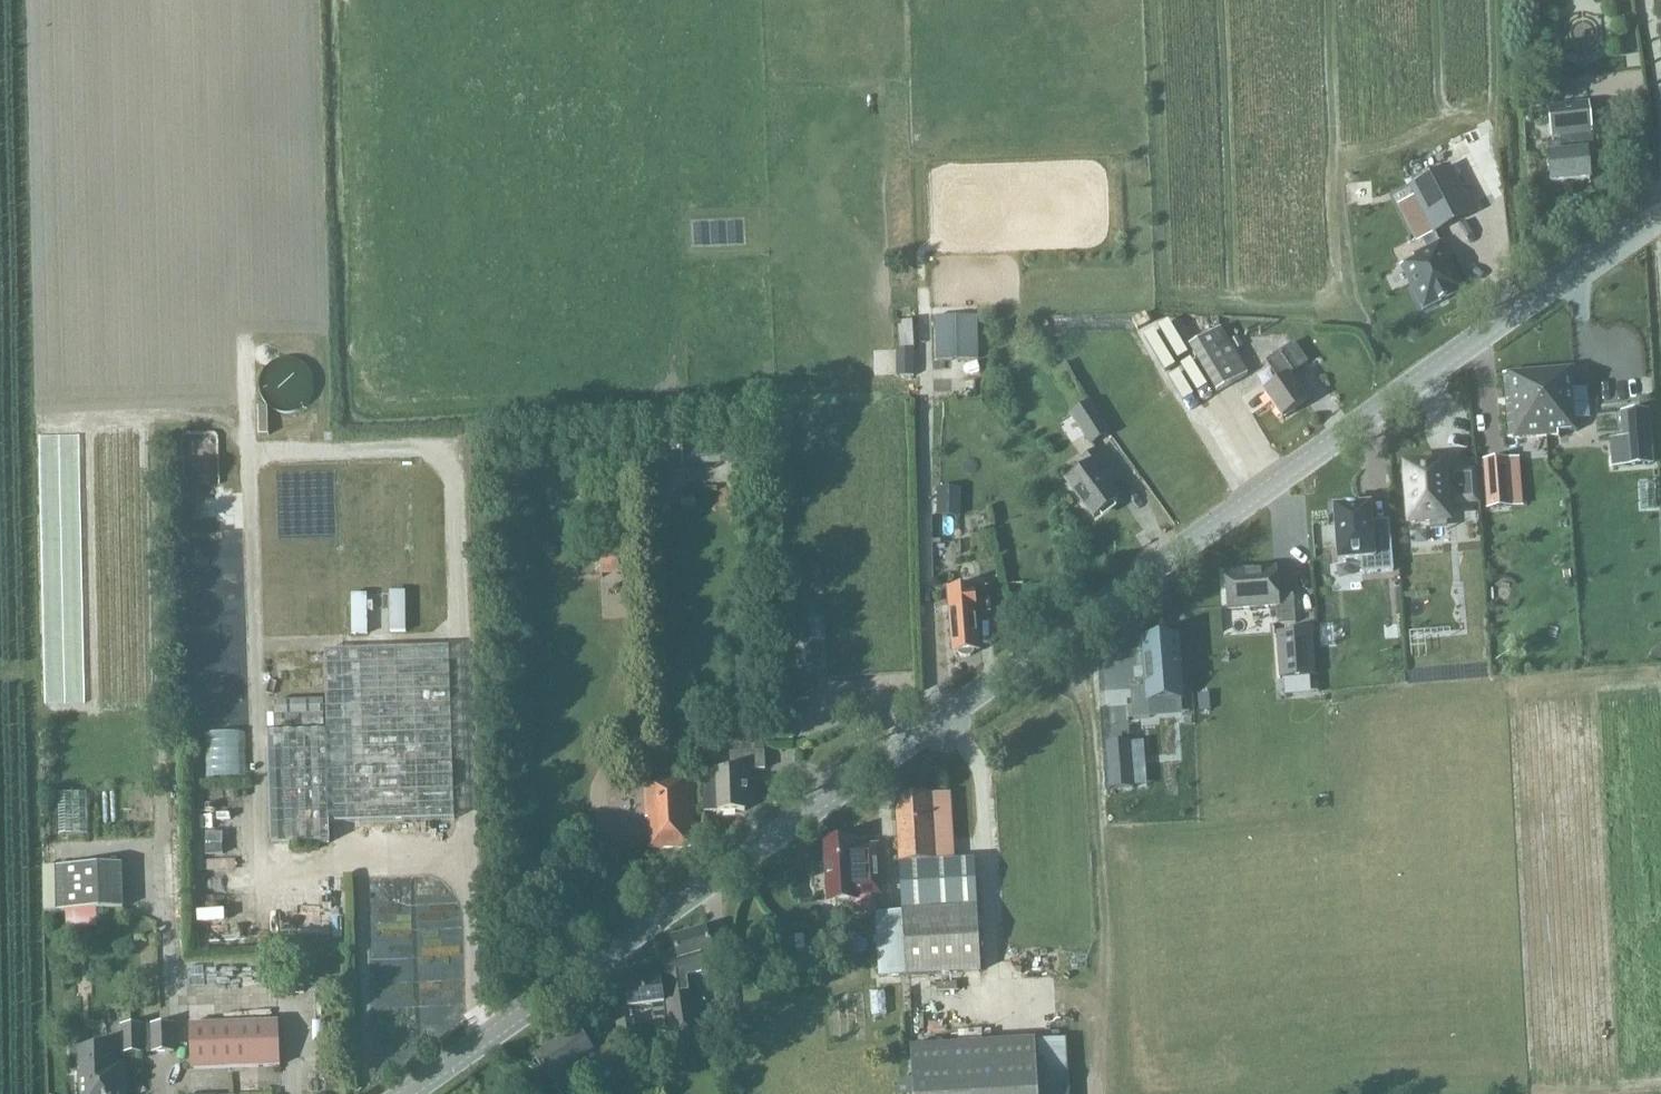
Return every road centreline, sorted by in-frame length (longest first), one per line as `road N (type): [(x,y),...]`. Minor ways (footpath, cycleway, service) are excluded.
road 1 (tertiary): [(407,1093),(1660,209)]

